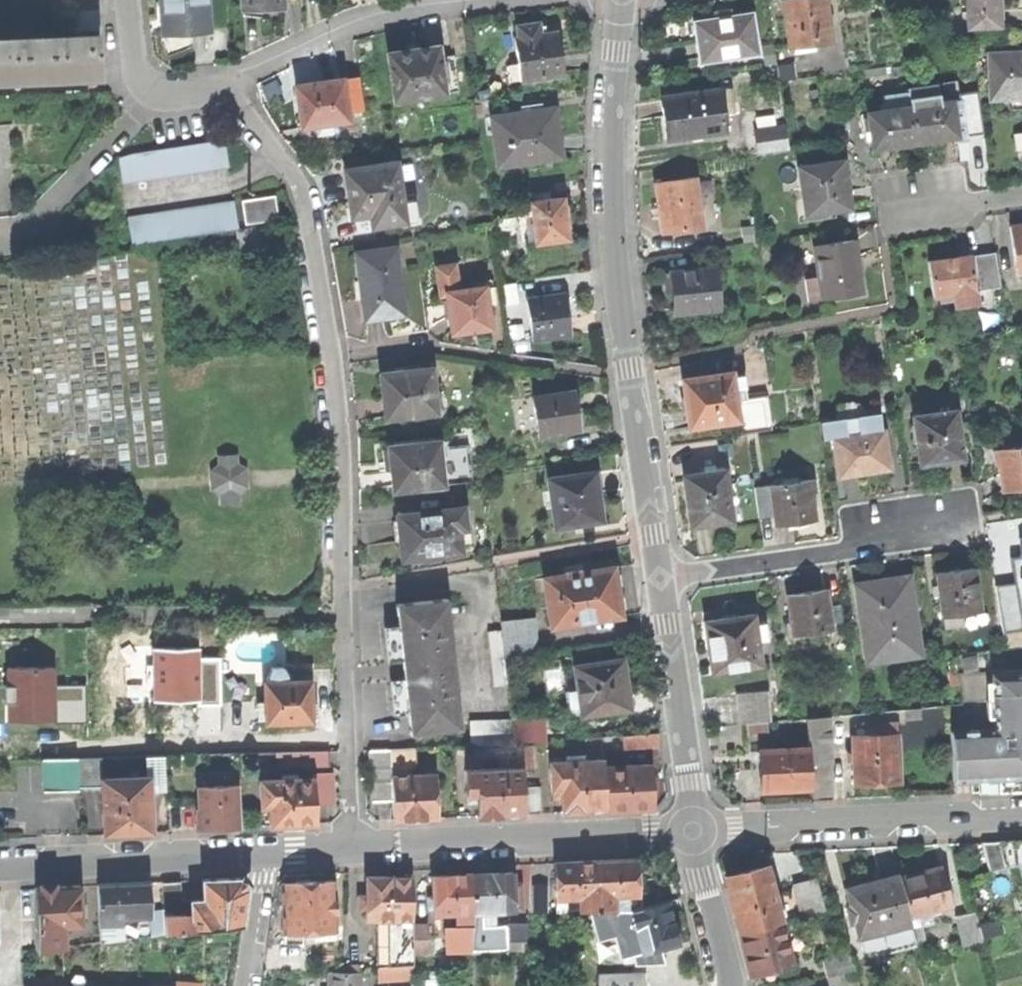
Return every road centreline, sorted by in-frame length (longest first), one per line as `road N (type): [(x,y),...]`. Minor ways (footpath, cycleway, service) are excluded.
road 1 (residential): [(351,850),(334,359),(303,193),(252,120),(221,91)]
road 2 (residential): [(621,0),(609,91),(611,207),(661,577)]
road 3 (residential): [(351,850),(691,831)]
road 4 (residential): [(691,831),(1021,815)]
road 5 (residential): [(518,0),(386,19),(262,65),(221,91)]
road 6 (residential): [(661,577),(937,536)]
road 7 (residential): [(0,866),(267,852)]
road 8 (residential): [(661,577),(691,831)]
road 9 (residential): [(162,90),(46,219),(15,238)]
road 10 (residential): [(732,985),(691,831)]
road 11 (residential): [(244,985),(267,852)]

